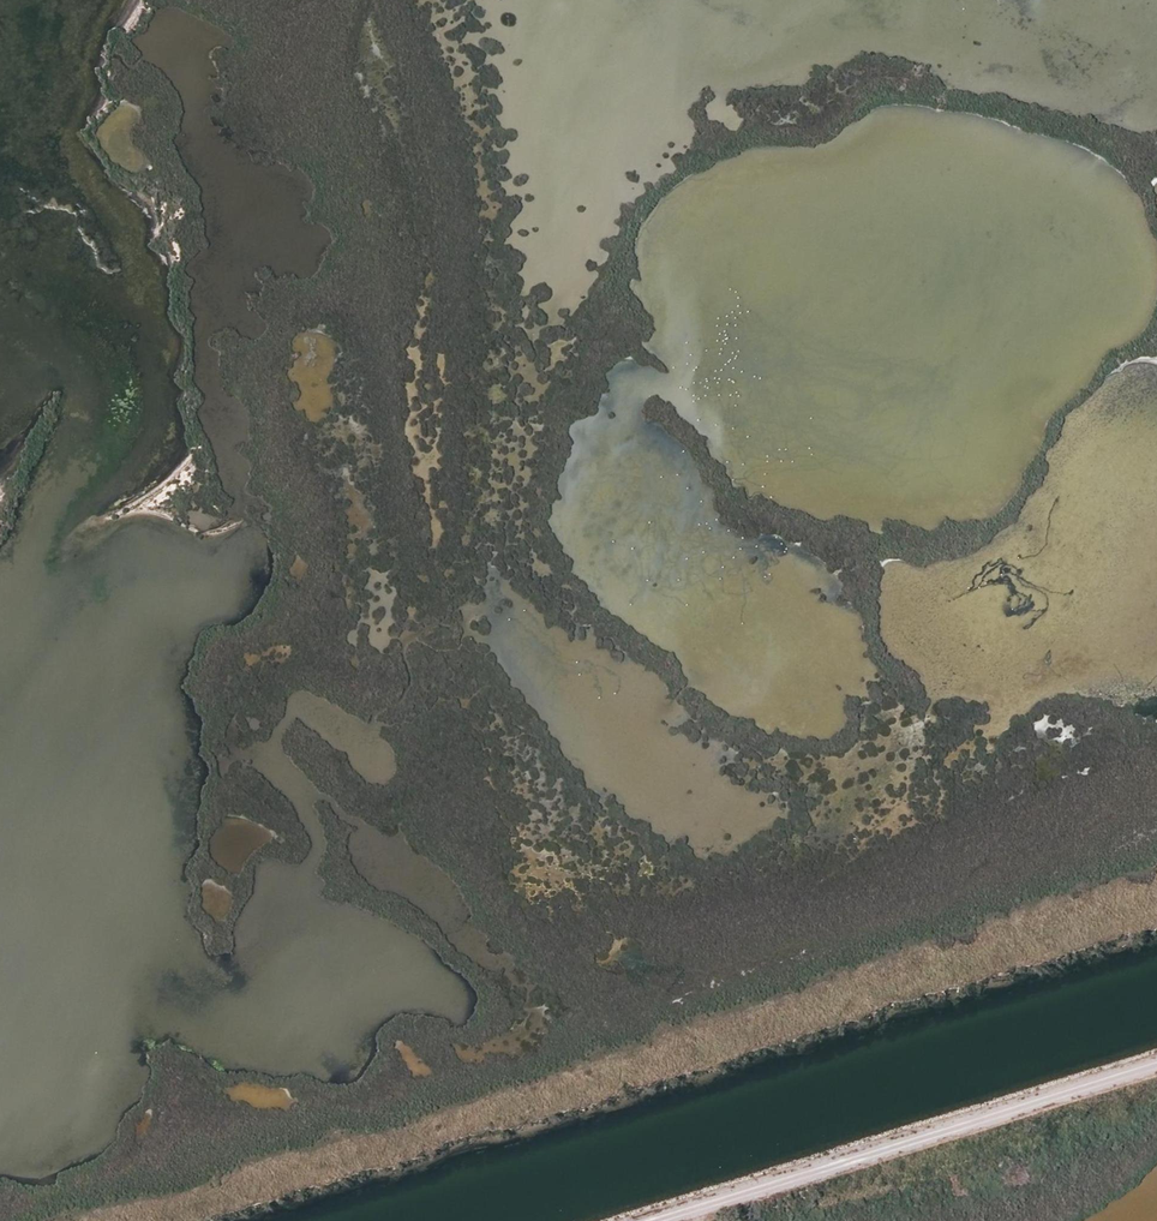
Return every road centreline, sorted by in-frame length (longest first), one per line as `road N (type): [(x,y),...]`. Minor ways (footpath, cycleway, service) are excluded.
road 1 (track): [(1156,1066),(656,1220)]

